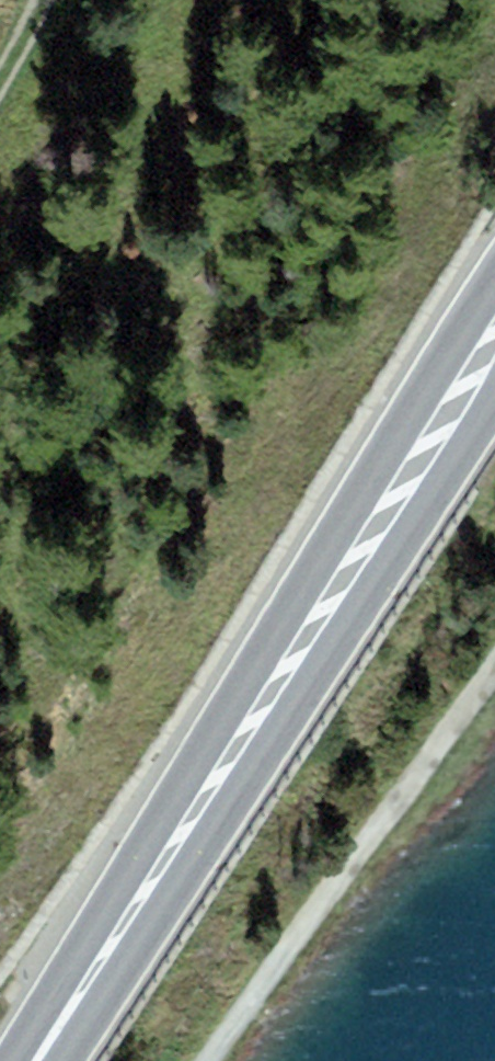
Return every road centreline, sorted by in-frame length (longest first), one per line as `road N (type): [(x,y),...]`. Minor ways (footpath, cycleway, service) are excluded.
road 1 (primary): [(36,1060),(494,337)]
road 2 (track): [(209,1060),(494,670)]

